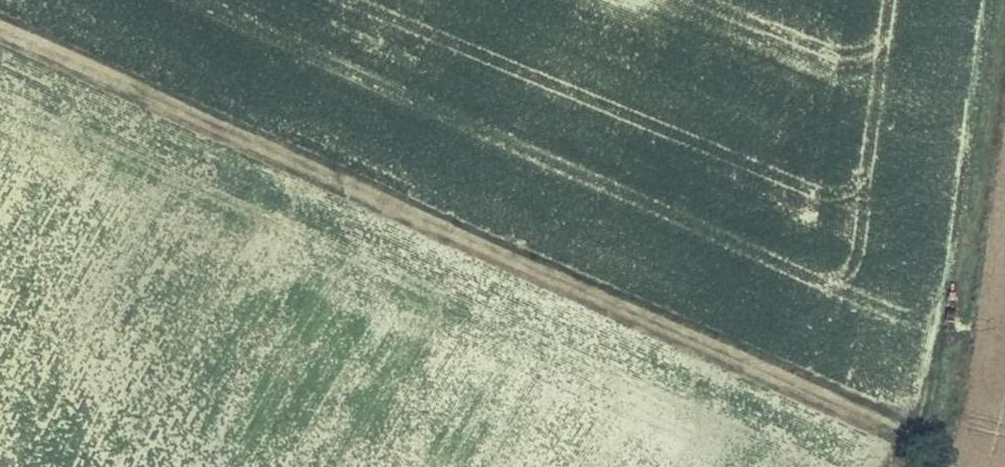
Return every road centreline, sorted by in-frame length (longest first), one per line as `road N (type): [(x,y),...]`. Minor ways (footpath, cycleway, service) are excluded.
road 1 (track): [(984,0),(913,423),(886,466)]

